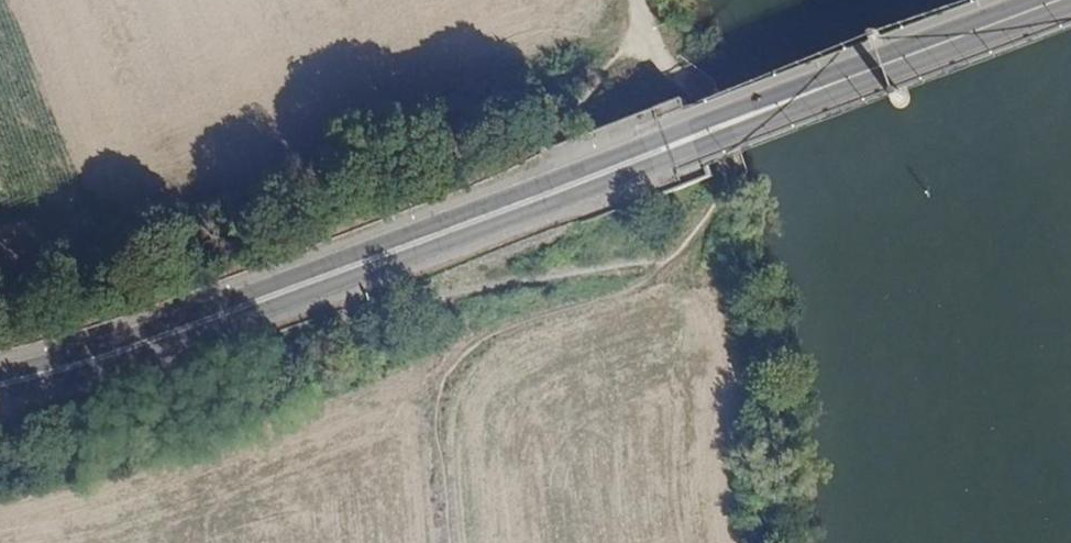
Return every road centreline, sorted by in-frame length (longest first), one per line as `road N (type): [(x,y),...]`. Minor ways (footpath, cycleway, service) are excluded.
road 1 (secondary): [(0,397),(115,366),(588,193),(670,149)]
road 2 (secondary): [(670,149),(579,173),(112,344),(0,376)]
road 3 (track): [(676,262),(467,341),(439,400),(453,542)]
road 4 (secondary): [(1070,2),(670,149)]
road 5 (track): [(656,32),(725,204),(676,262)]

